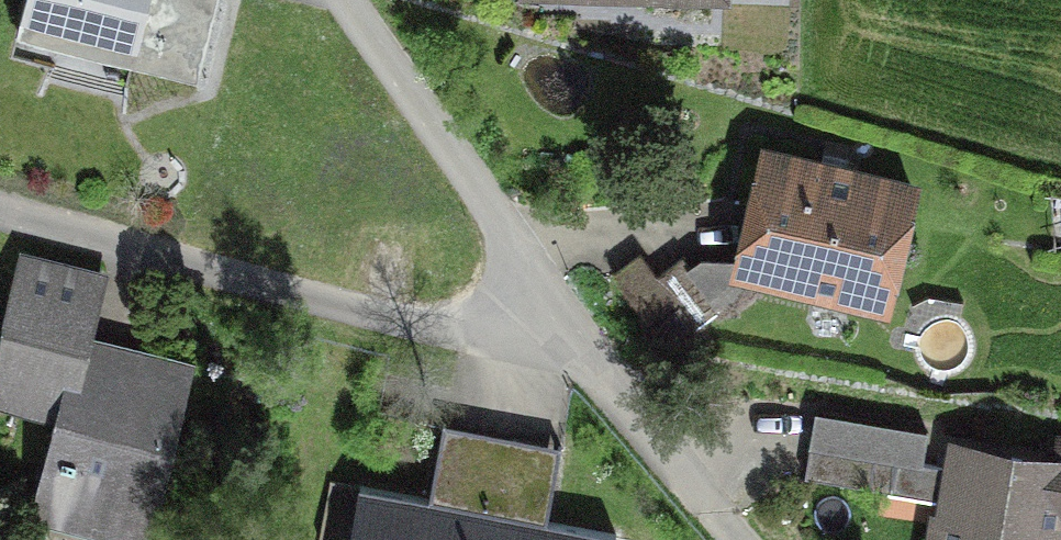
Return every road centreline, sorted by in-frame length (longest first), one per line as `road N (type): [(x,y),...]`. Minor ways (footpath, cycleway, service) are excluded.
road 1 (residential): [(0,215),(388,317),(553,319)]
road 2 (residential): [(553,319),(348,0)]
road 3 (residential): [(733,539),(553,319)]

